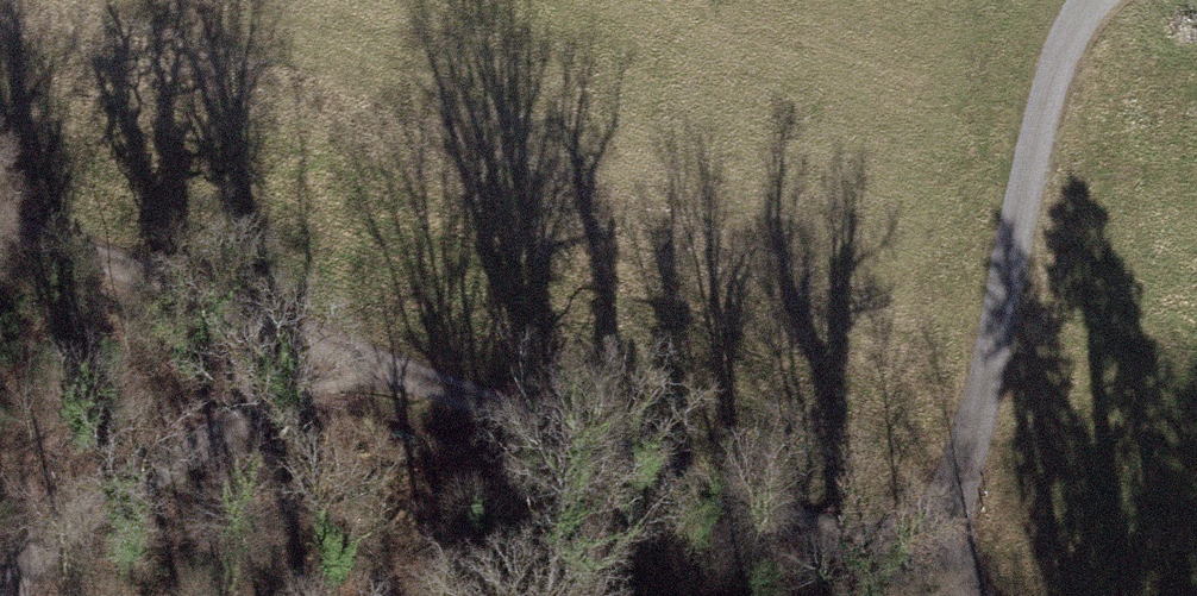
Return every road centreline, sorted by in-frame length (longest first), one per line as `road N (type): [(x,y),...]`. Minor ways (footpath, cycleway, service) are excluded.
road 1 (track): [(0,227),(340,353),(932,595)]
road 2 (track): [(932,595),(1049,74),(1095,0)]
road 3 (track): [(340,353),(45,553),(19,595)]

